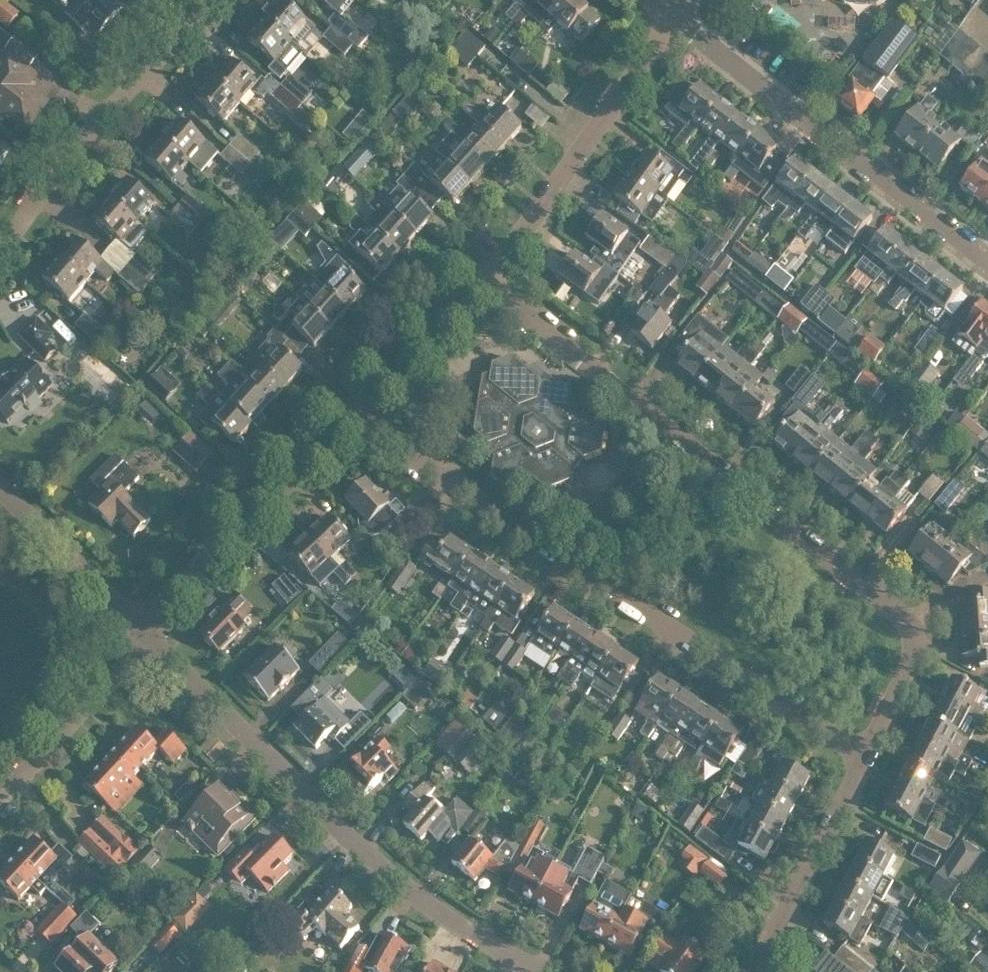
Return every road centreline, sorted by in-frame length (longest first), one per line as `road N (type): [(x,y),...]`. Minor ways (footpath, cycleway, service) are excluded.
road 1 (residential): [(864,754),(896,685),(898,658),(875,613),(468,298)]
road 2 (residential): [(864,754),(353,426)]
road 3 (residential): [(545,971),(424,905),(347,843),(144,636)]
road 4 (residential): [(987,268),(670,14)]
road 5 (residential): [(468,298),(670,14)]
road 6 (residential): [(0,244),(200,0)]
road 7 (residential): [(144,636),(353,426)]
road 8 (residential): [(749,971),(864,754)]
road 9 (residential): [(0,804),(144,636)]
road 10 (residential): [(144,636),(0,500)]
road 11 (residential): [(353,426),(468,298)]

